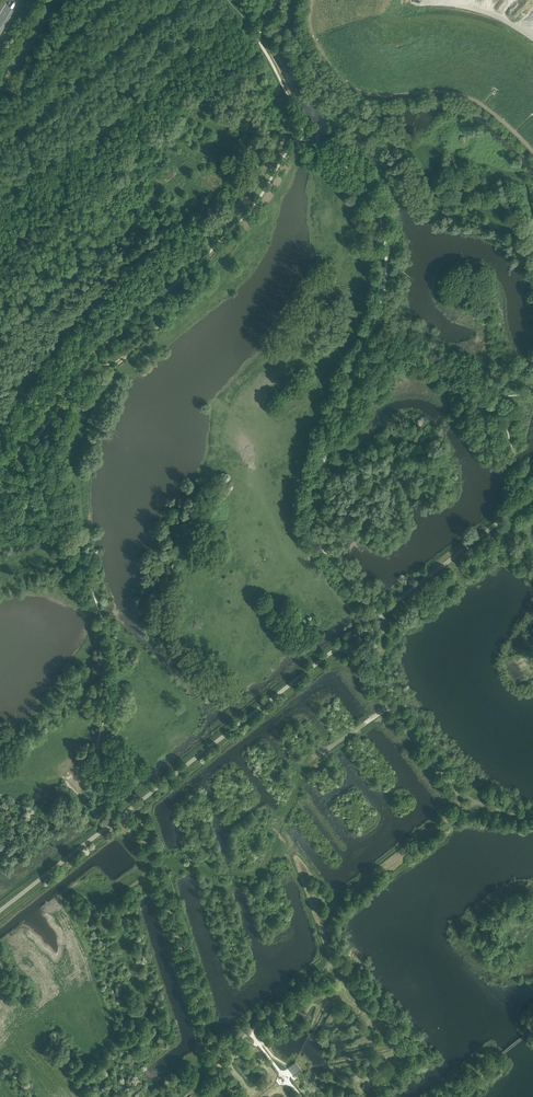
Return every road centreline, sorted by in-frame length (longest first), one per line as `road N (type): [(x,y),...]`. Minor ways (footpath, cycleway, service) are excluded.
road 1 (track): [(532,27),(478,39),(370,33)]

